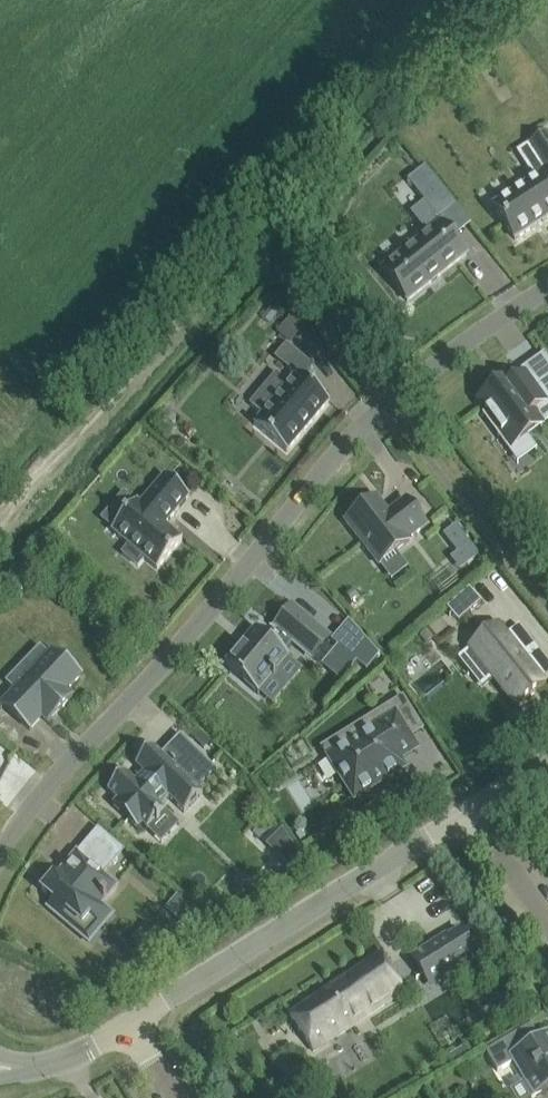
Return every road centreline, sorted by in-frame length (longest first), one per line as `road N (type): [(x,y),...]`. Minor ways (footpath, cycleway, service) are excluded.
road 1 (residential): [(547,286),(384,402),(347,438),(212,607),(26,810),(0,852)]
road 2 (track): [(0,531),(474,0)]
road 3 (unclassified): [(129,1022),(467,812)]
road 4 (unclassified): [(0,1067),(52,1062),(129,1022)]
road 5 (residential): [(547,919),(467,812)]

